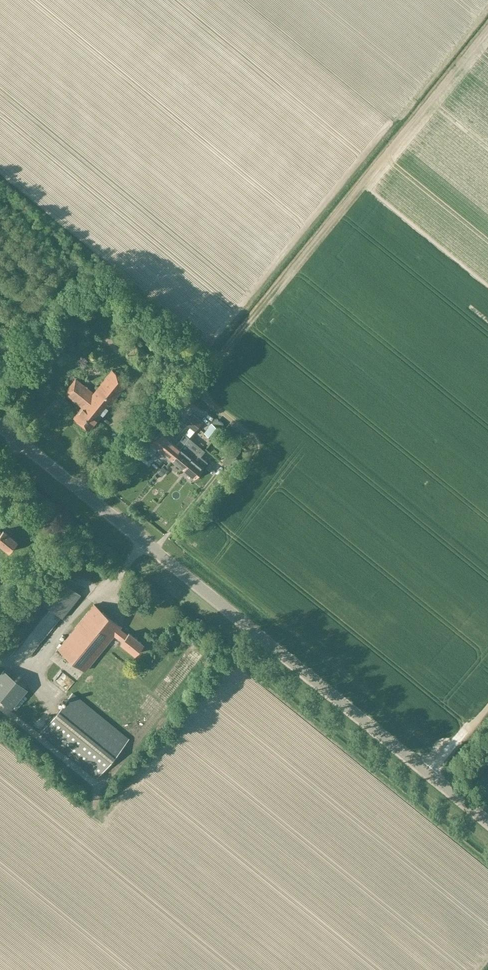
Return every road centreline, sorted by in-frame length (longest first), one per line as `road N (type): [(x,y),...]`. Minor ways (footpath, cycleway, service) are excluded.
road 1 (secondary): [(487,822),(0,426)]

